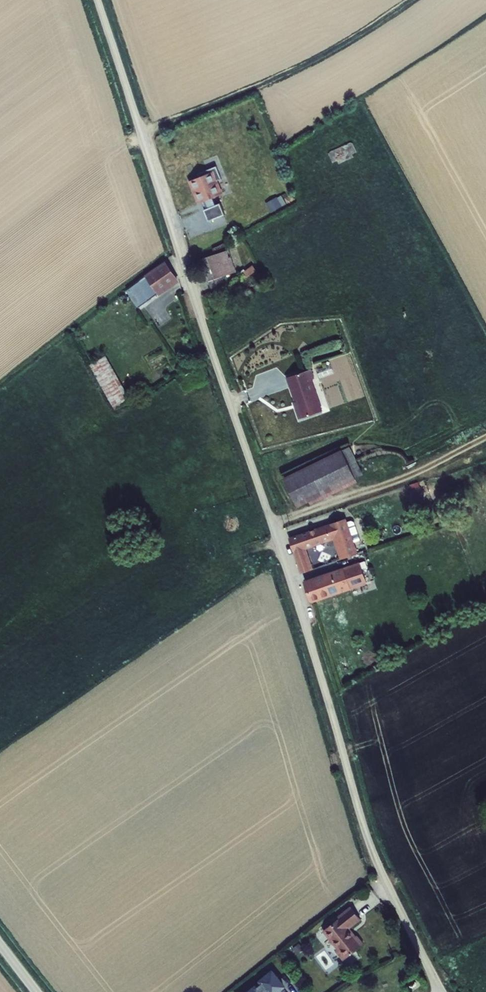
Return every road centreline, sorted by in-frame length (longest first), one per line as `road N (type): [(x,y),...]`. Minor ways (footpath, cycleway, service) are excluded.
road 1 (unclassified): [(98,0),(371,848),(438,991)]

